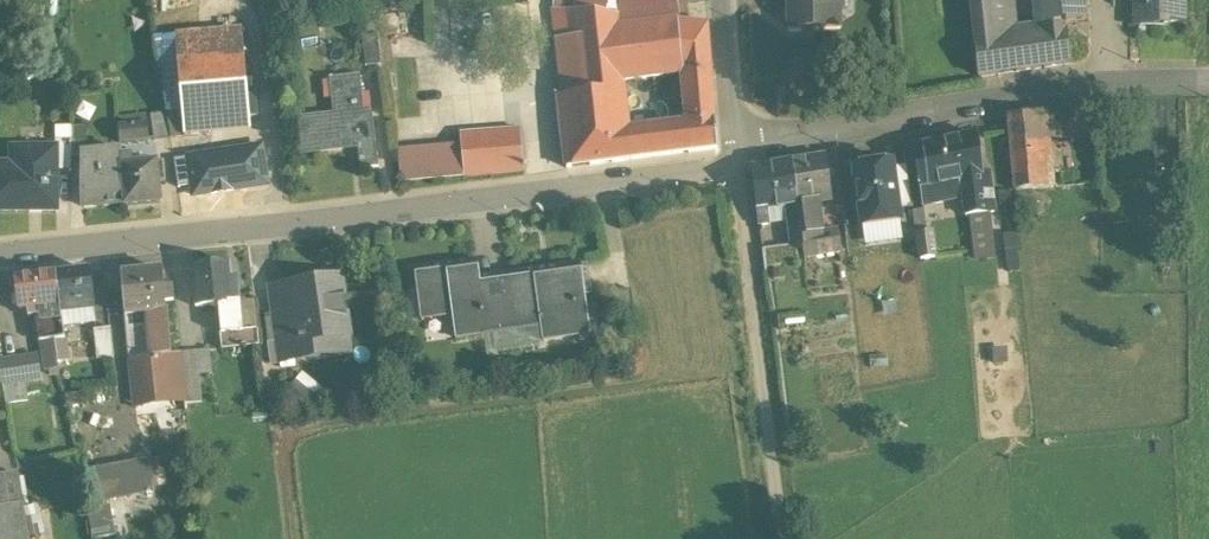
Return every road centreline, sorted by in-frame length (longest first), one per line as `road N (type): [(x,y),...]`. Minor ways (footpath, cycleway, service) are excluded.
road 1 (residential): [(0,250),(709,170),(737,153)]
road 2 (residential): [(737,153),(959,101),(1208,85)]
road 3 (track): [(785,538),(737,153)]
road 4 (residential): [(737,153),(730,0)]

